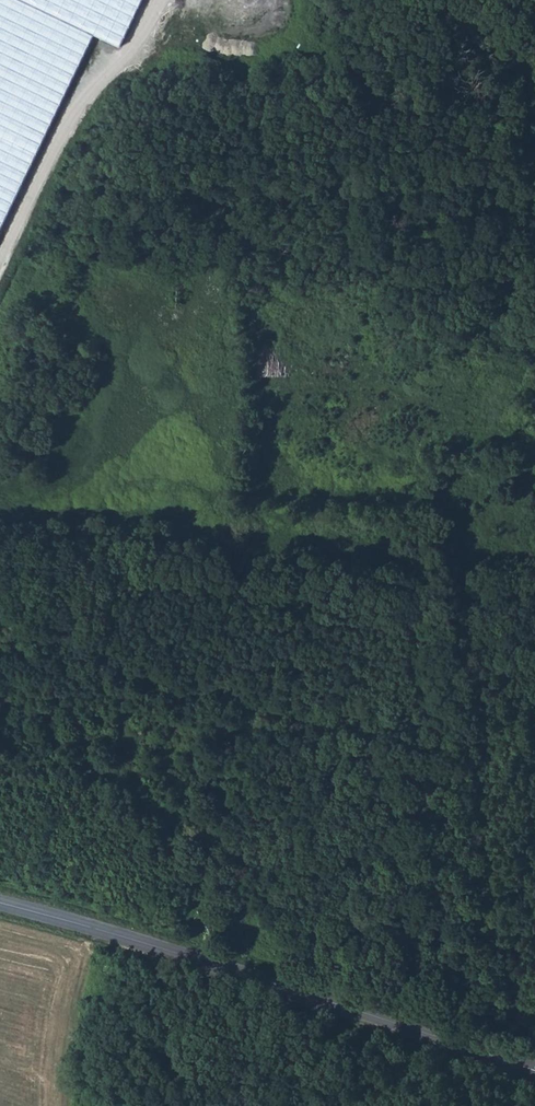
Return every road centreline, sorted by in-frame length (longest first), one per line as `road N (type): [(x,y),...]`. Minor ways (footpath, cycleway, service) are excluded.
road 1 (secondary): [(0,901),(534,1069)]
road 2 (track): [(95,927),(72,1028),(78,1105)]

